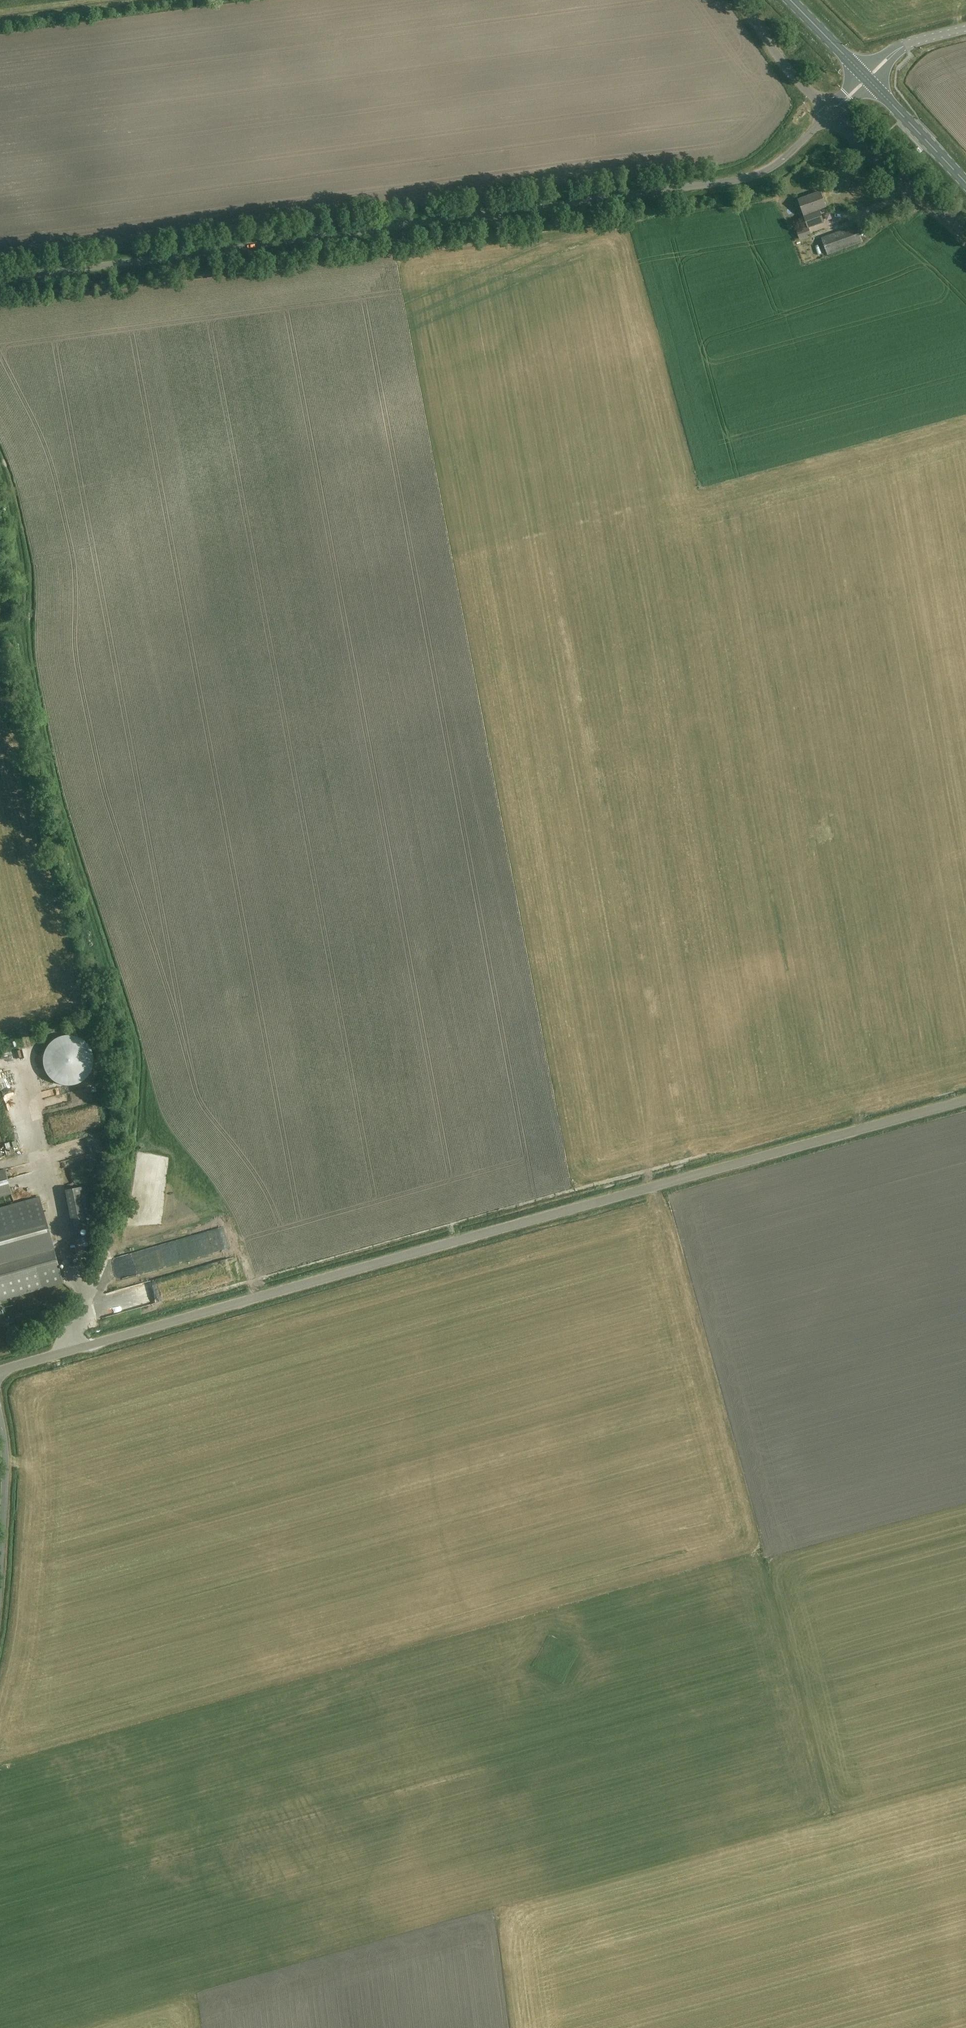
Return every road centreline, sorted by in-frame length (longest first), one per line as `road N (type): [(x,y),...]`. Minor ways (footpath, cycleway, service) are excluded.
road 1 (unclassified): [(0,1368),(965,1097)]
road 2 (unclassified): [(0,280),(747,179),(783,161),(830,114)]
road 3 (unclassified): [(0,1608),(9,1480),(0,1409)]
road 4 (unclassified): [(965,231),(830,114)]
road 5 (unclassified): [(830,114),(739,0)]
road 6 (secondary): [(965,183),(866,78)]

